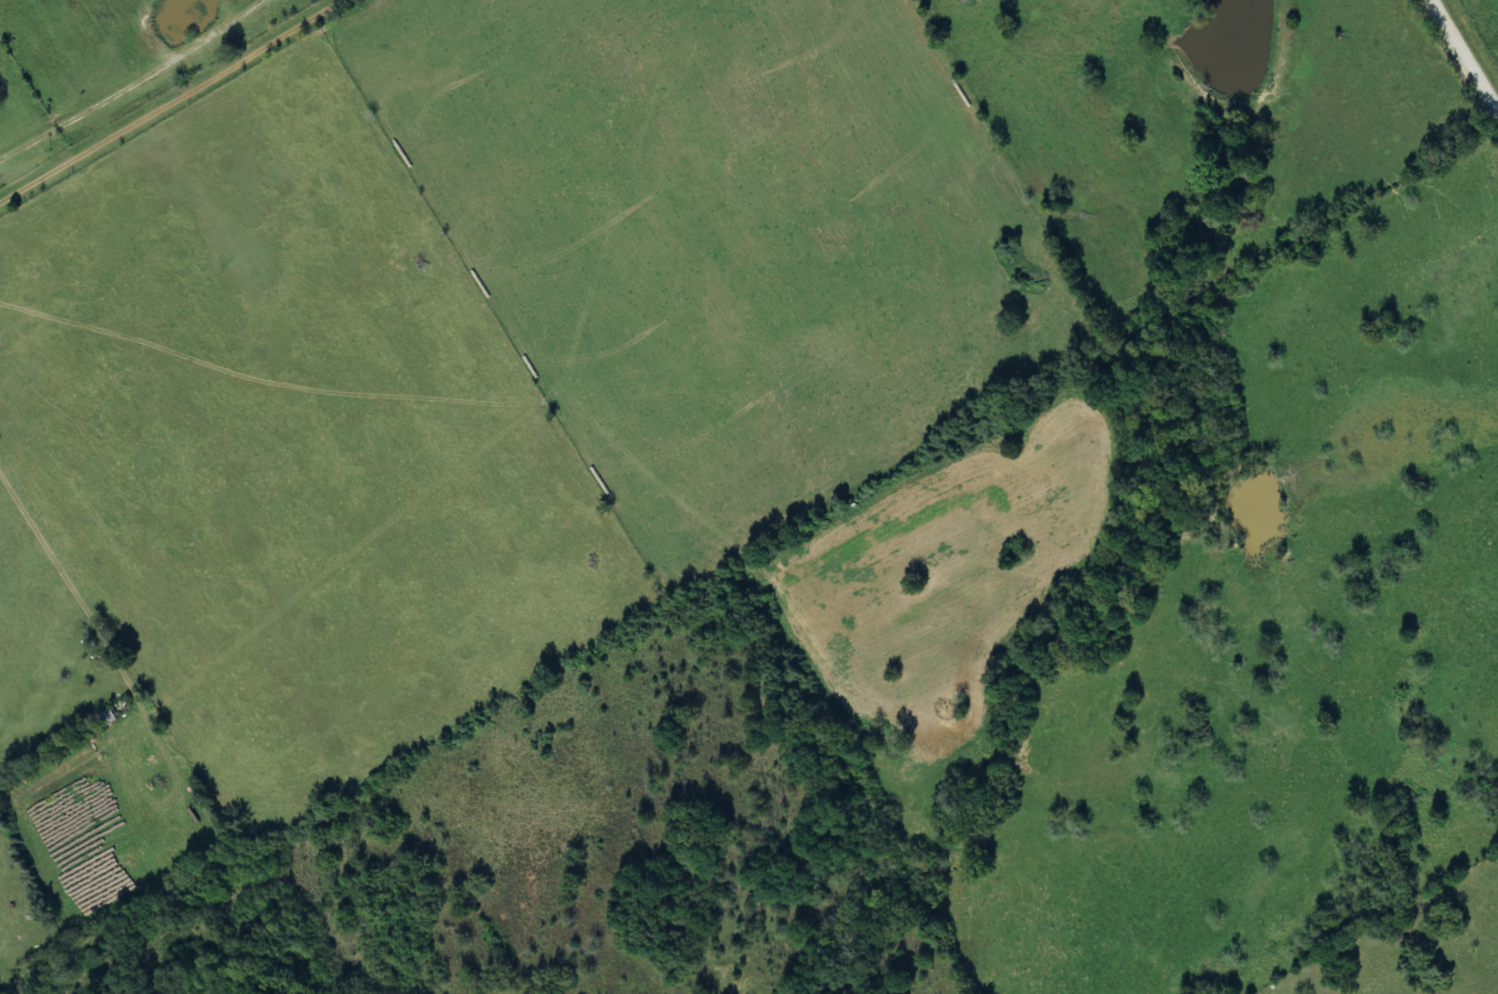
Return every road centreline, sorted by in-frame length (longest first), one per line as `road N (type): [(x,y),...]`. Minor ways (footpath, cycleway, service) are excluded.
road 1 (residential): [(1497,110),(1433,0)]

